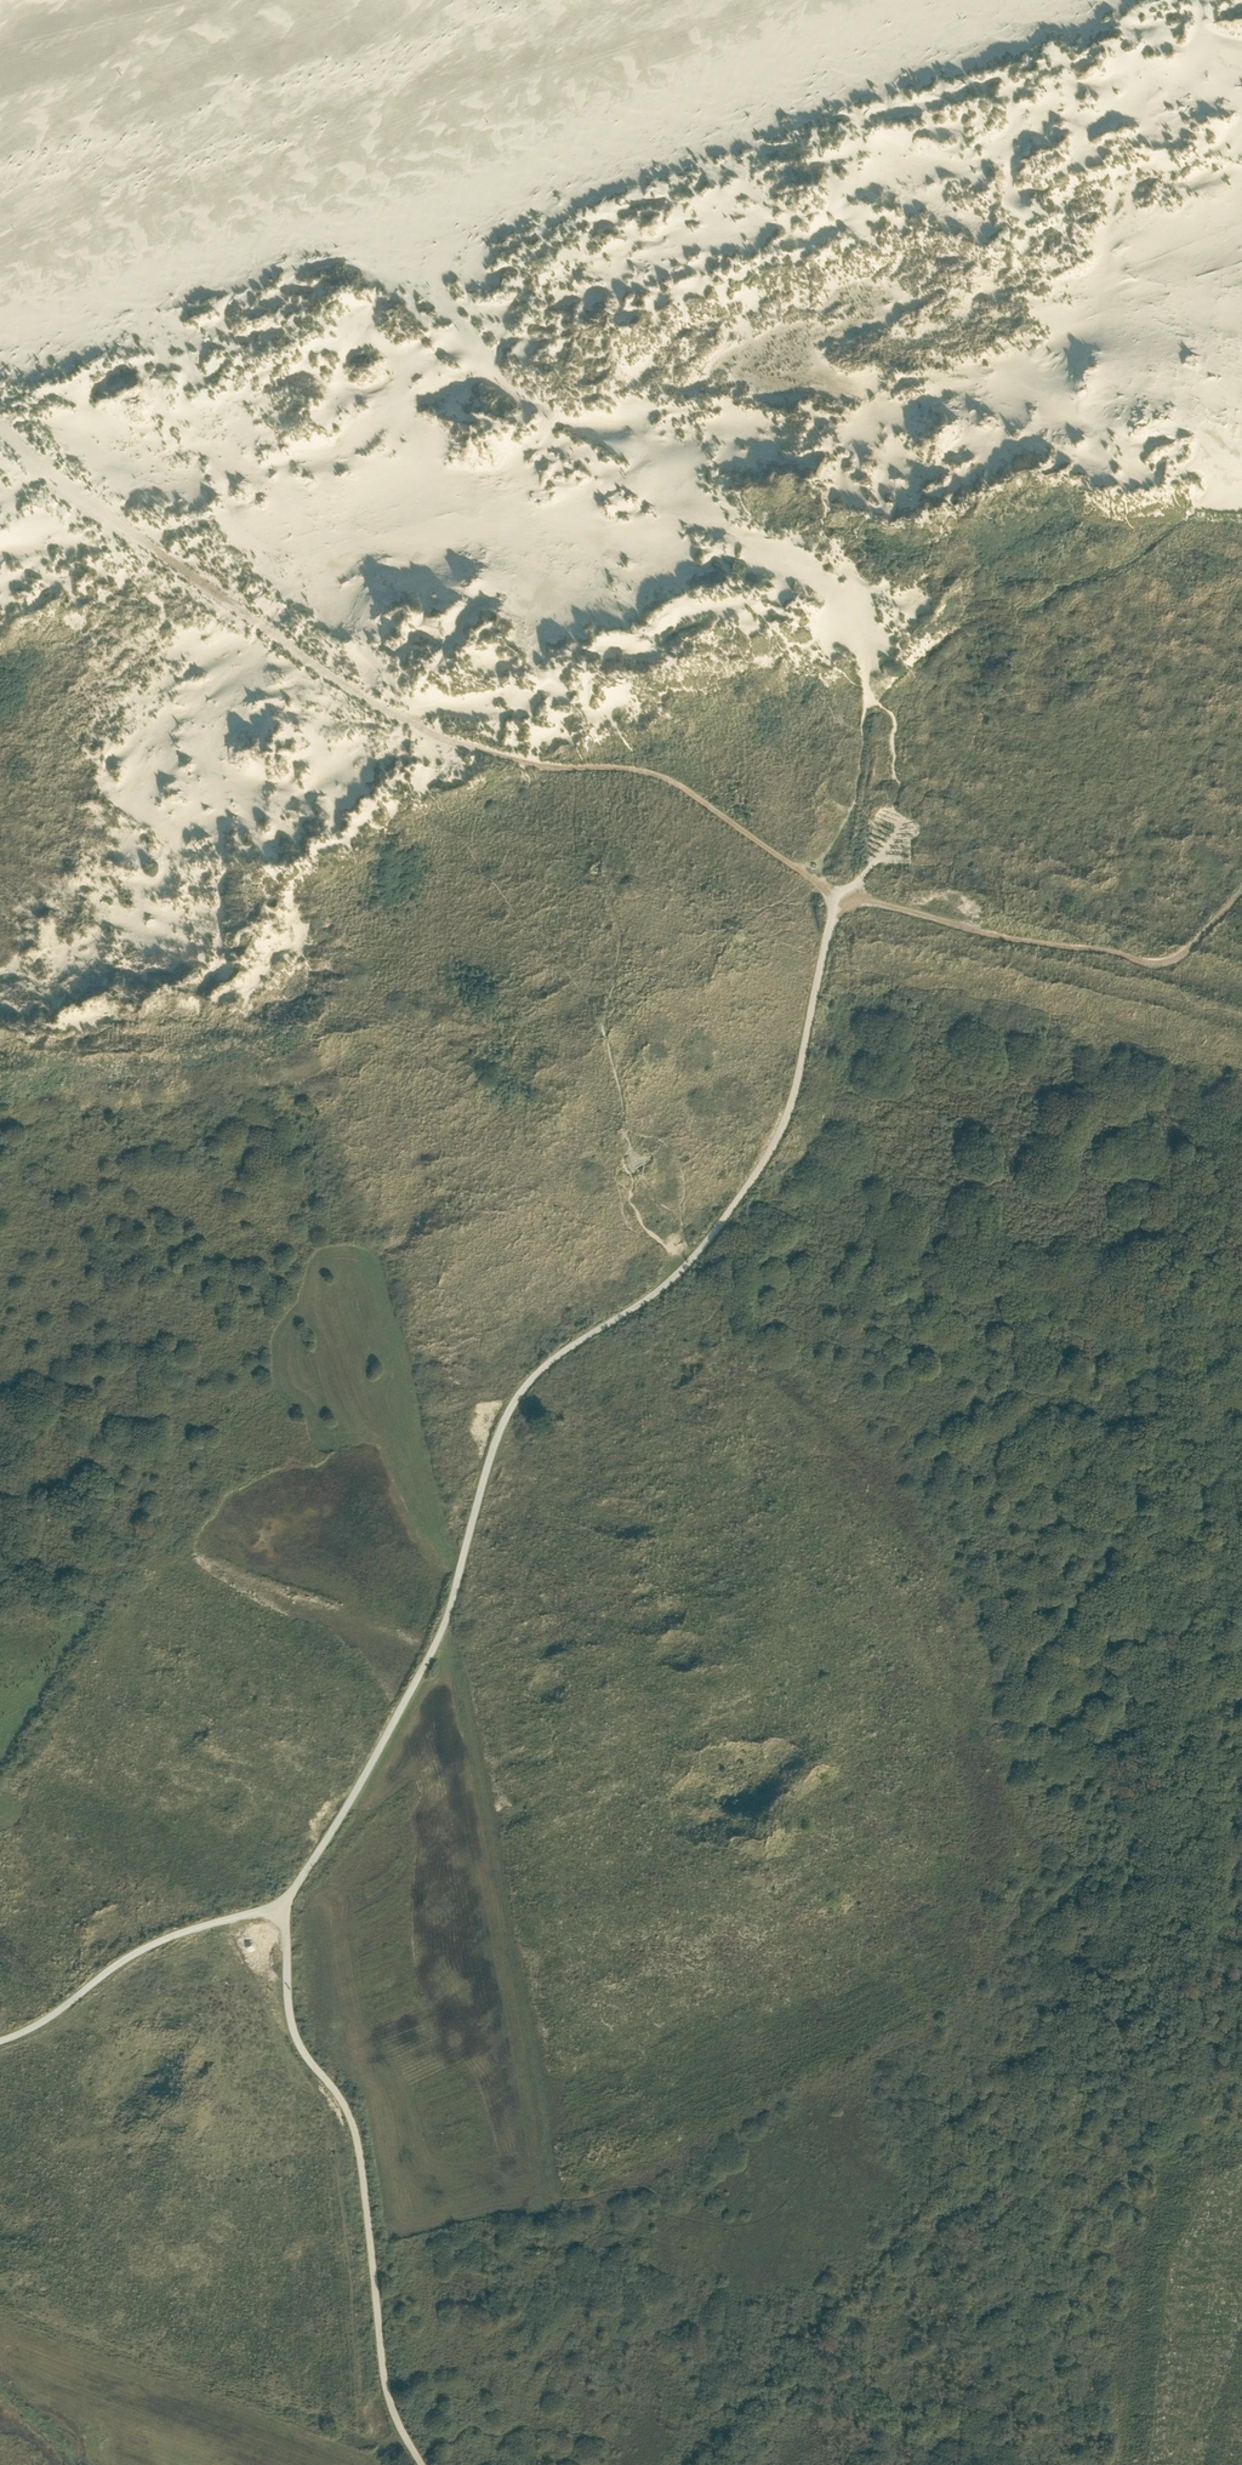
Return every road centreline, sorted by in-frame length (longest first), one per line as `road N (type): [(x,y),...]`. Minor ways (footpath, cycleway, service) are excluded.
road 1 (track): [(839,900),(681,784),(631,770),(532,765),(411,725),(160,551),(0,400)]
road 2 (track): [(839,900),(1156,963),(1187,952),(1241,888)]

